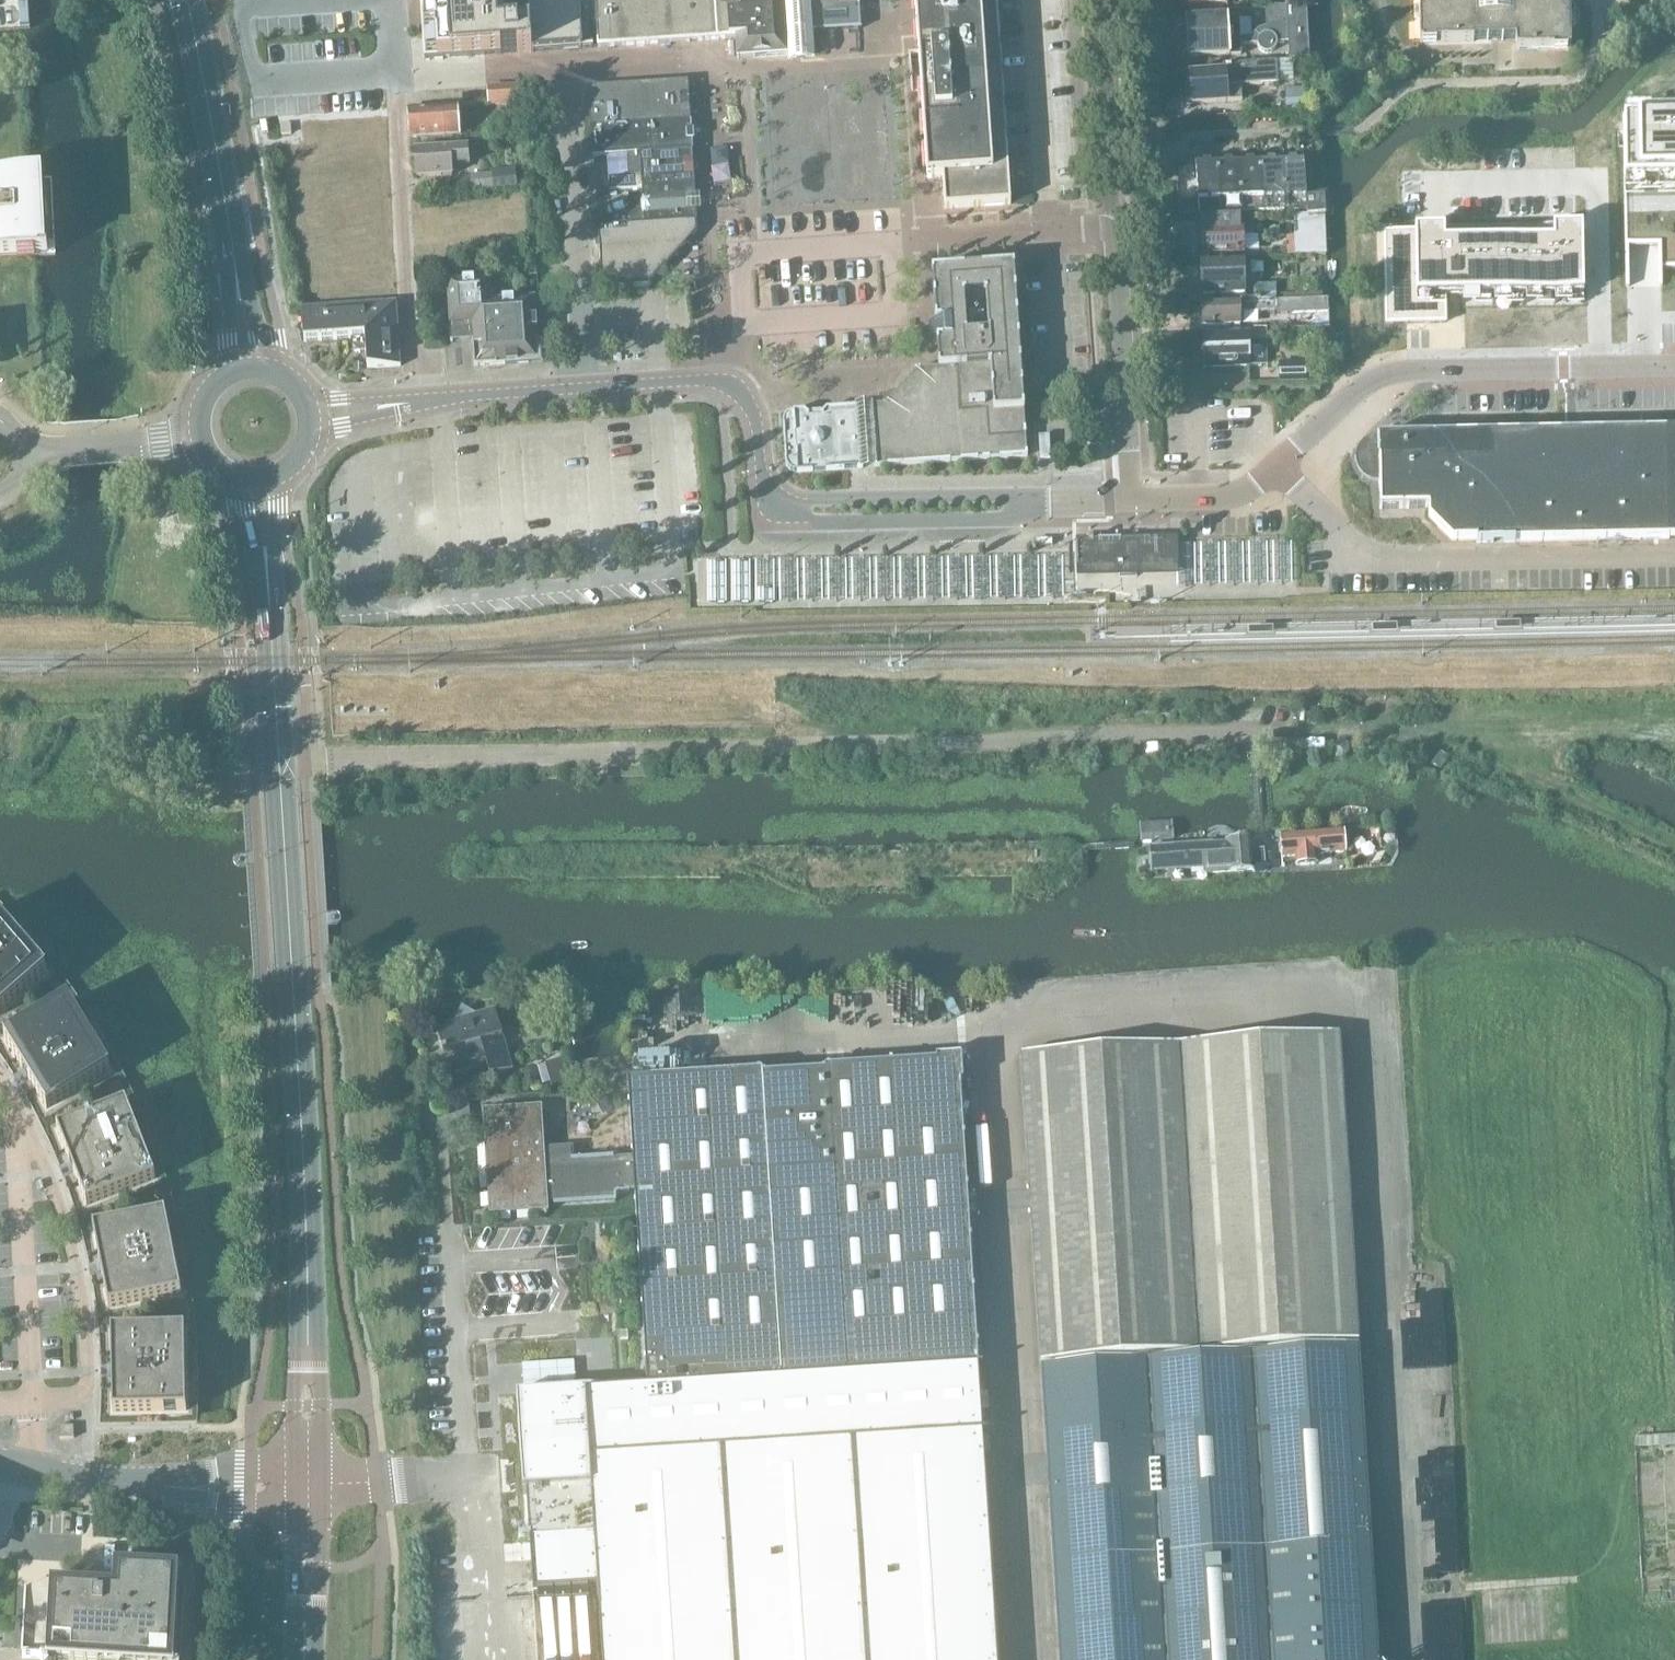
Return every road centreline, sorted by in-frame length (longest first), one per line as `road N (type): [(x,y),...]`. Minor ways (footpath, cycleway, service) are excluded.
road 1 (unclassified): [(279,761),(1255,729)]
road 2 (tertiary): [(310,1489),(305,1182),(279,761)]
road 3 (unclassified): [(312,412),(715,382),(753,410),(767,493),(795,510)]
road 4 (residential): [(1135,500),(1099,0)]
road 5 (unclassified): [(1674,553),(1378,556),(1355,546),(1277,465)]
road 6 (unclassified): [(1277,465),(1392,372),(1674,365)]
road 7 (tertiary): [(248,365),(187,0)]
road 8 (unclassified): [(310,1489),(104,1481),(22,1469)]
road 9 (tertiary): [(279,761),(260,483)]
road 10 (unclassified): [(795,510),(811,522),(982,520),(1006,520),(1020,506)]
road 11 (unclassified): [(1020,506),(1005,495),(810,498),(795,510)]
road 12 (unclassified): [(482,1473),(377,1489),(310,1489)]
road 13 (track): [(1575,1580),(1403,1593)]
road 14 (tertiary): [(305,1659),(310,1489)]
road 15 (unclassified): [(36,455),(196,434)]
road 16 (unclassified): [(1135,500),(1224,497),(1277,465)]

